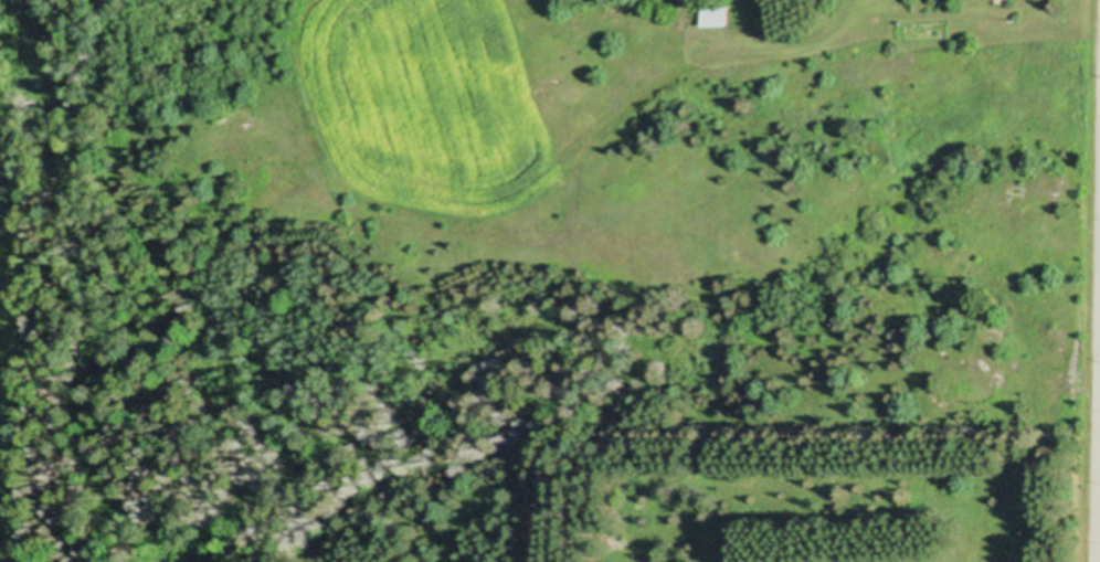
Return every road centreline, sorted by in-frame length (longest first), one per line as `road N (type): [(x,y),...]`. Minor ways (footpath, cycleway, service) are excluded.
road 1 (residential): [(1099,270),(1095,561)]

